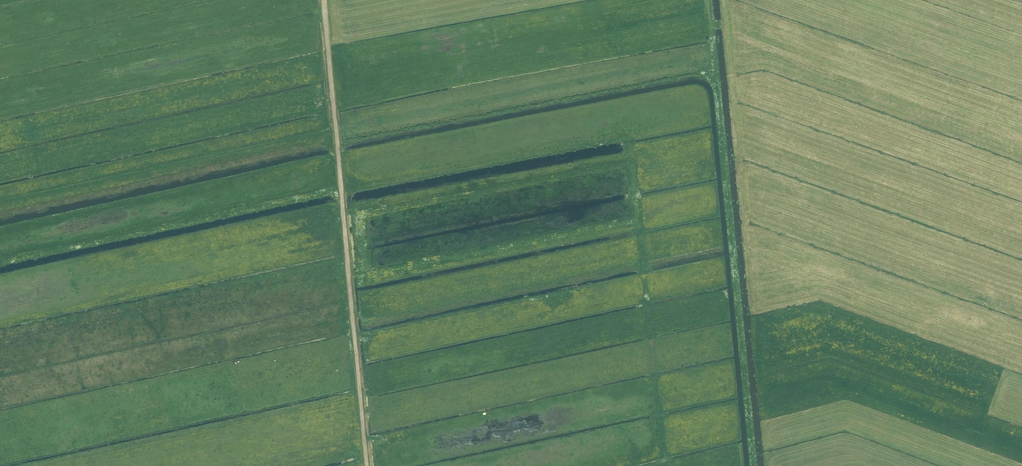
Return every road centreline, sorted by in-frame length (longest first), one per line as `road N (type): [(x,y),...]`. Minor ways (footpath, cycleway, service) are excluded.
road 1 (track): [(710,0),(755,465)]
road 2 (track): [(368,465),(324,0)]

